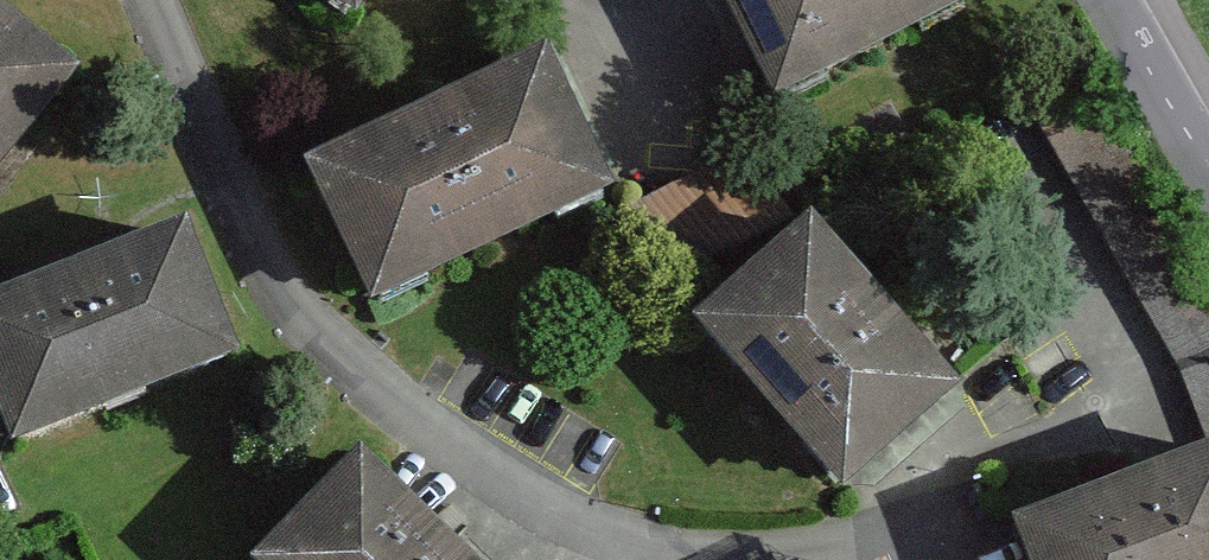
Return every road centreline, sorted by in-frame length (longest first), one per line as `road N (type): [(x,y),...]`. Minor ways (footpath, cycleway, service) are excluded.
road 1 (residential): [(1208,167),(1110,0)]

